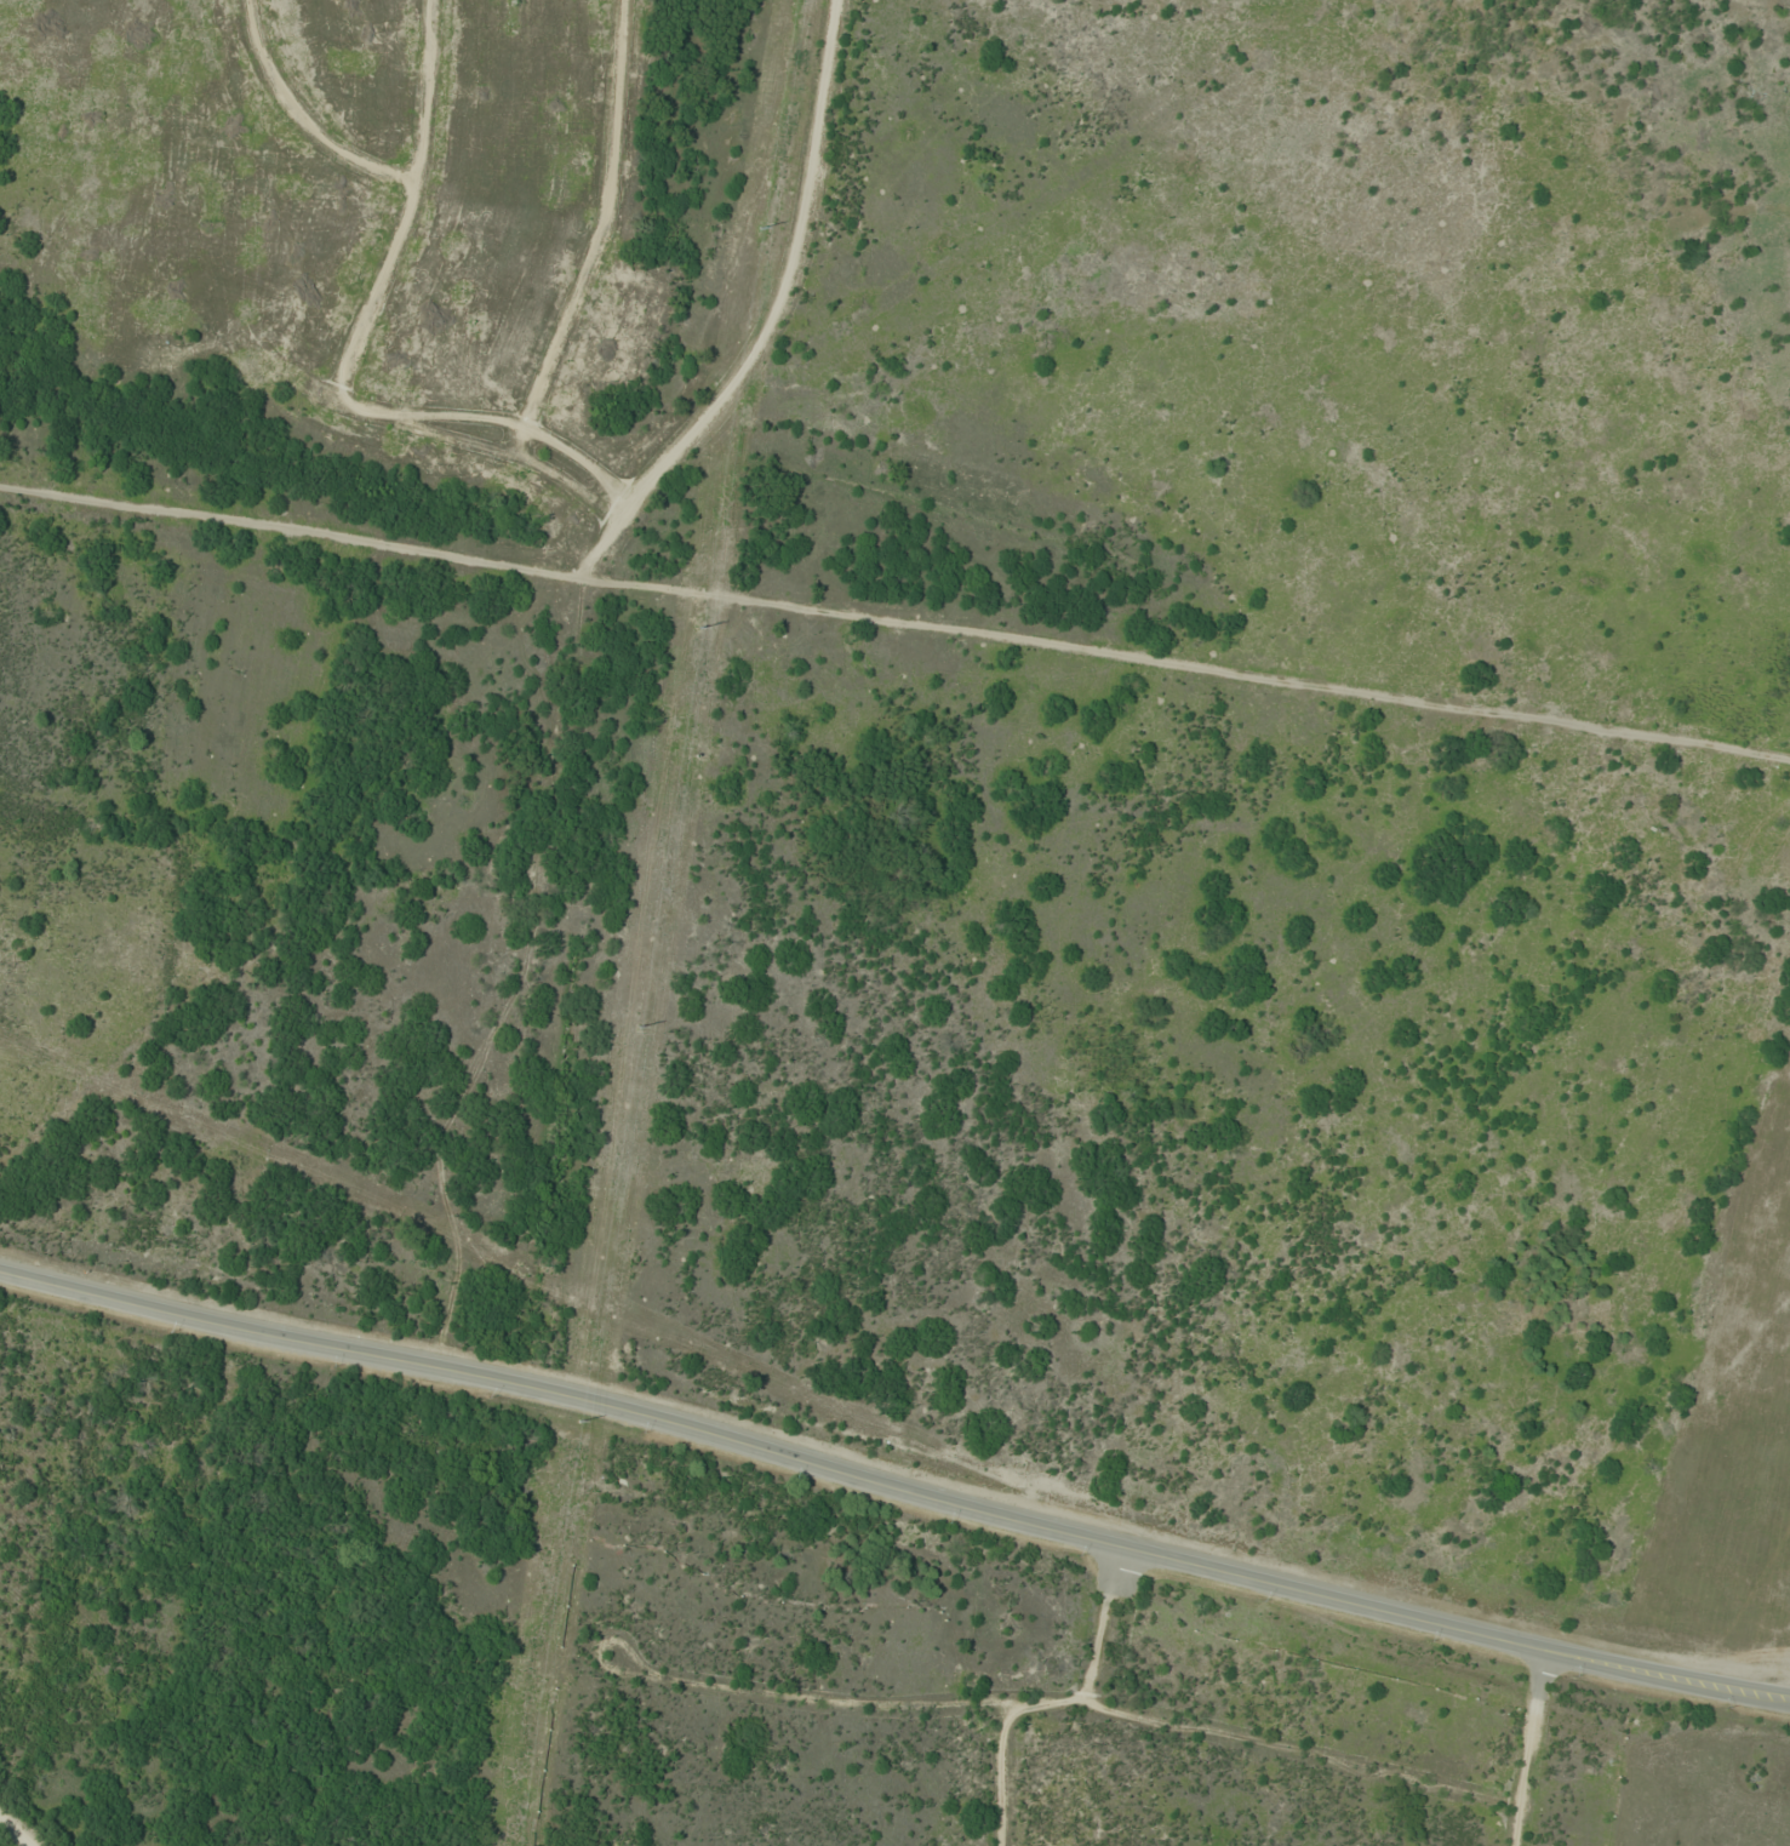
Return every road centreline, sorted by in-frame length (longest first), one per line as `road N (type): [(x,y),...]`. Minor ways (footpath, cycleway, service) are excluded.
road 1 (tertiary): [(0,1282),(685,1474),(1540,1673),(1789,1720)]

